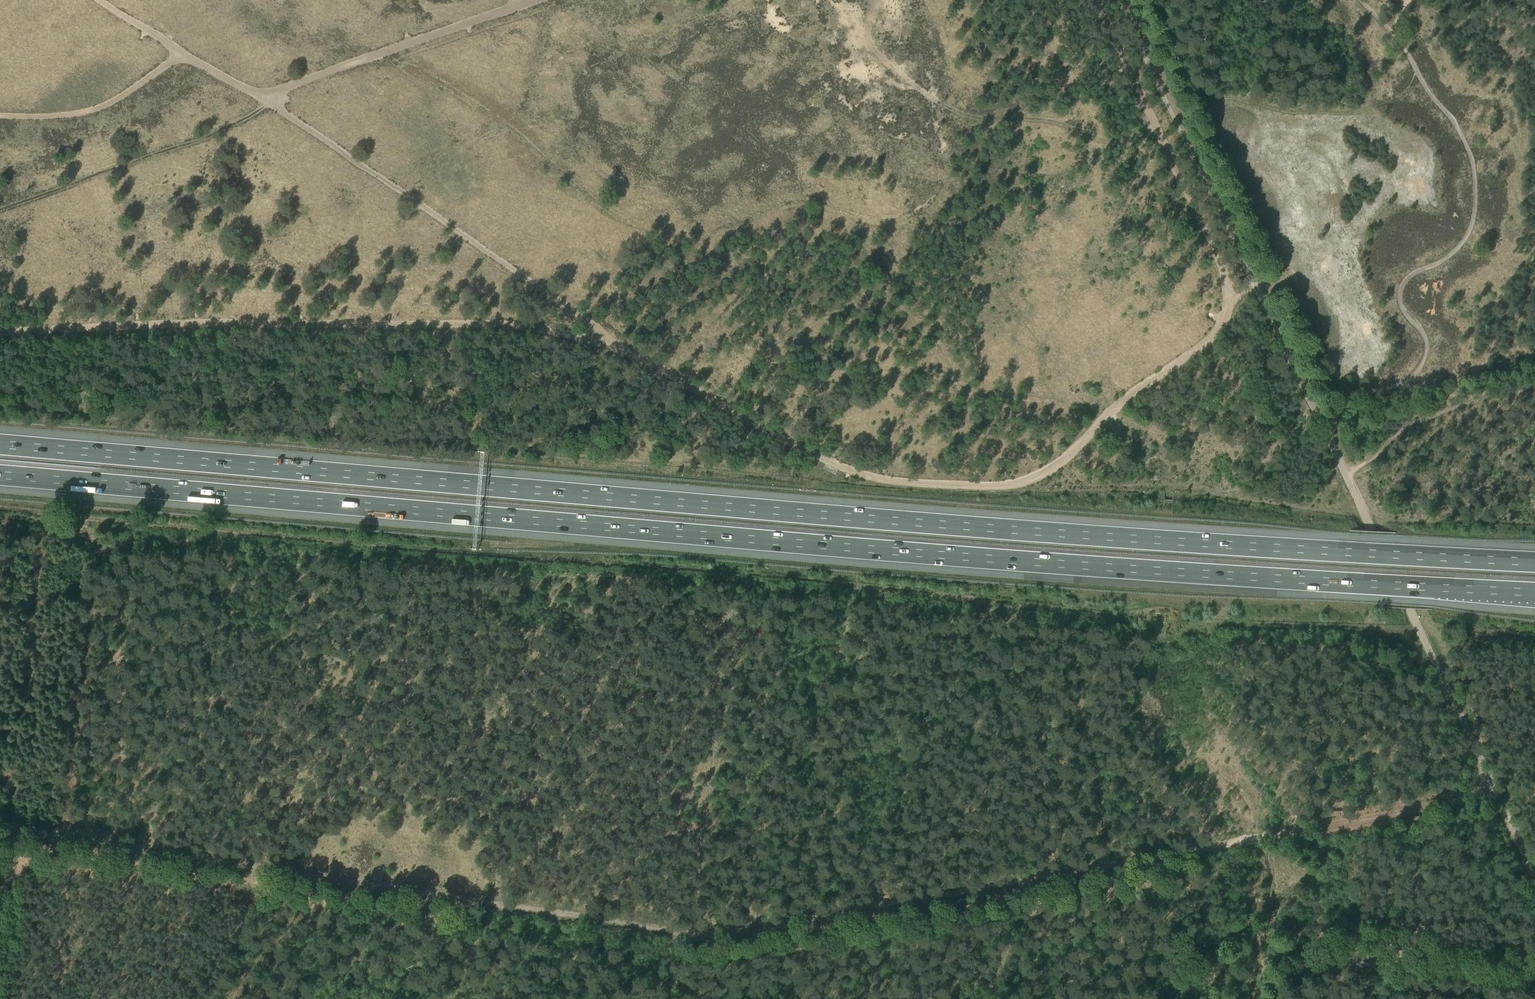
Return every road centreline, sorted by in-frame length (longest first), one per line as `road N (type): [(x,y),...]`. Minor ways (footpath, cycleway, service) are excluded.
road 1 (track): [(0,333),(219,322),(523,326),(651,362),(787,443),(865,475),(949,487),(1027,482),(1211,337),(1229,295),(1096,0)]
road 2 (motorway): [(0,474),(966,556),(1534,592)]
road 3 (motorway): [(1534,561),(969,528),(0,446)]
road 4 (track): [(1494,793),(700,936),(0,825)]
road 5 (track): [(99,0),(269,100),(622,351)]
road 6 (unclassified): [(1494,793),(1243,257)]
road 7 (track): [(0,210),(229,127),(286,87),(535,0)]
road 8 (track): [(1406,382),(1427,349),(1400,289),(1463,242),(1475,204),(1466,146),(1414,67)]
road 9 (track): [(1277,998),(1296,969),(1327,961),(1534,980)]
road 10 (track): [(0,116),(74,115),(108,105),(182,53)]
road 11 (track): [(1243,257),(1178,113)]
road 12 (track): [(1178,113),(1124,0)]

